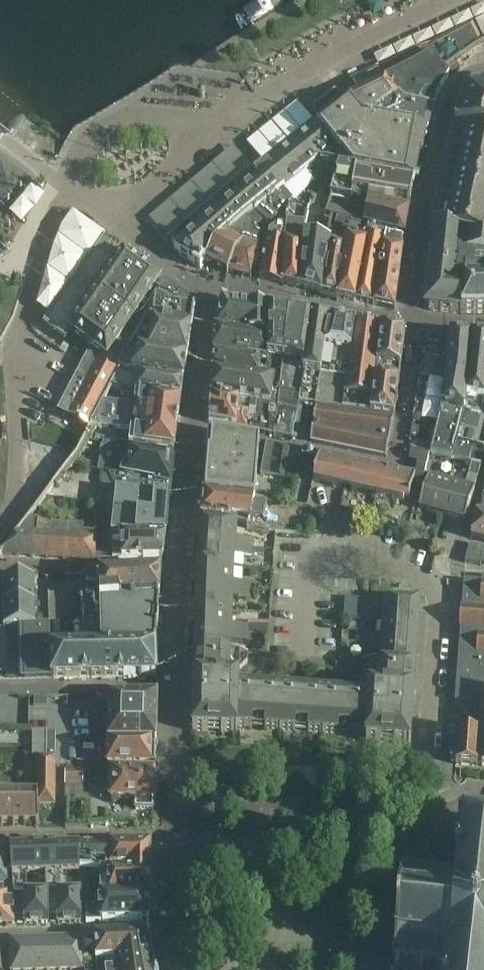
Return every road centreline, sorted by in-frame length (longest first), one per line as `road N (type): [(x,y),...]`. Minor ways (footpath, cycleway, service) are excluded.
road 1 (residential): [(206,286),(179,566)]
road 2 (residential): [(483,72),(457,74),(448,87),(424,185),(411,321)]
road 3 (residential): [(175,814),(341,815),(406,831),(447,816)]
road 4 (residential): [(179,566),(175,814)]
road 5 (residential): [(443,587),(418,572),(330,557),(312,571),(303,668)]
road 6 (residential): [(447,816),(427,763),(443,587)]
road 7 (residential): [(411,321),(206,286)]
road 8 (residential): [(179,566),(0,563)]
road 9 (residential): [(0,836),(172,834)]
road 10 (residential): [(0,930),(168,927)]
road 11 (residential): [(395,458),(411,321)]
road 12 (residential): [(443,587),(454,577),(483,471)]

